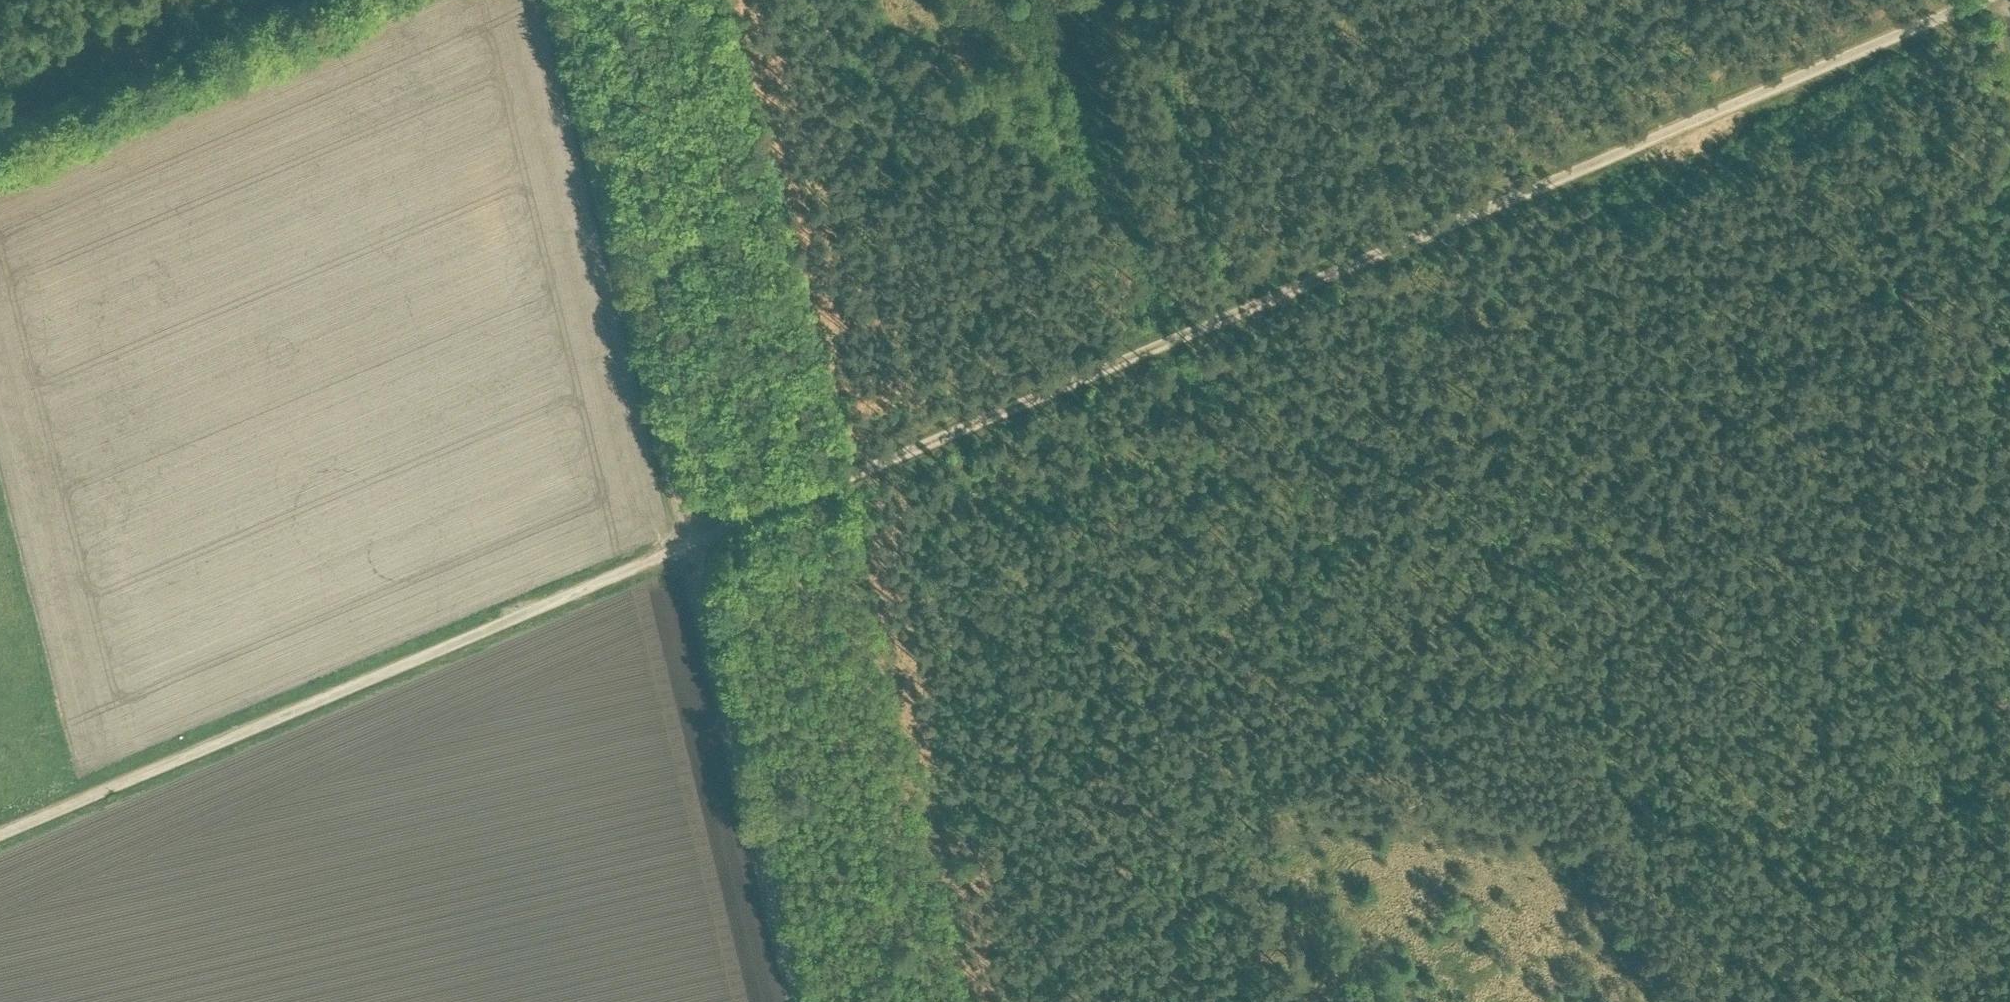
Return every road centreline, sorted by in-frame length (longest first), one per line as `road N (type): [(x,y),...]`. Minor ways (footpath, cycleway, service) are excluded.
road 1 (track): [(798,1001),(550,0)]

